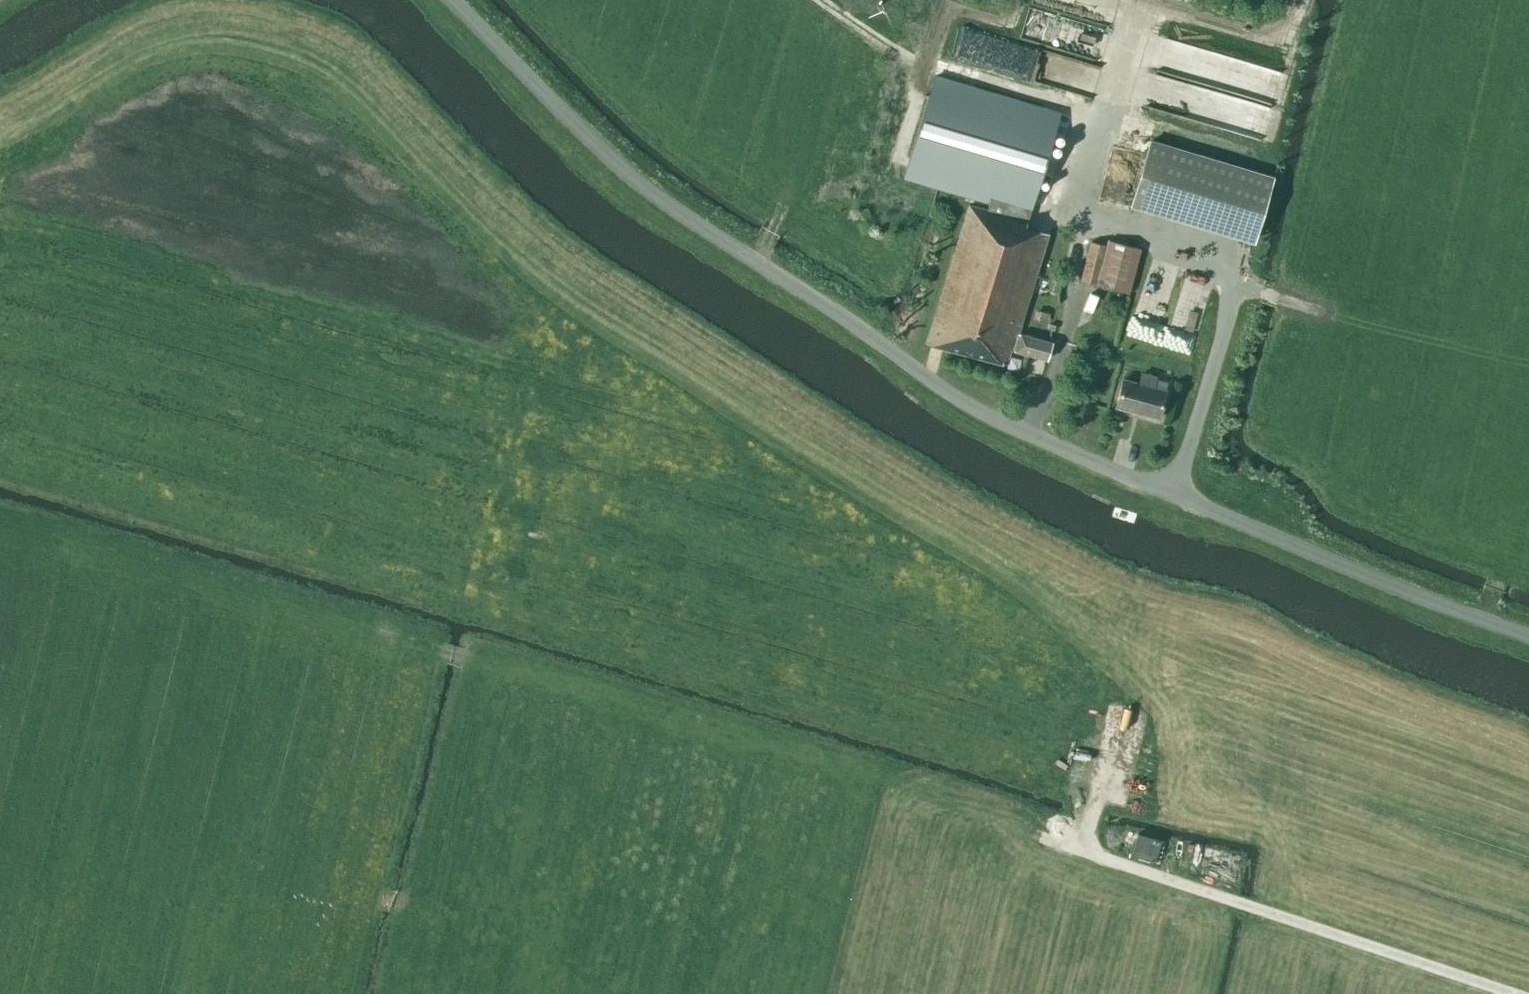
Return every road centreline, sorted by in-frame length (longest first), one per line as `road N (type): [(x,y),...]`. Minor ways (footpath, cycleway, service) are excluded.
road 1 (unclassified): [(1528,636),(987,414),(622,172),(450,0)]
road 2 (track): [(1100,120),(1139,4),(1255,38),(1284,32),(1304,0)]

